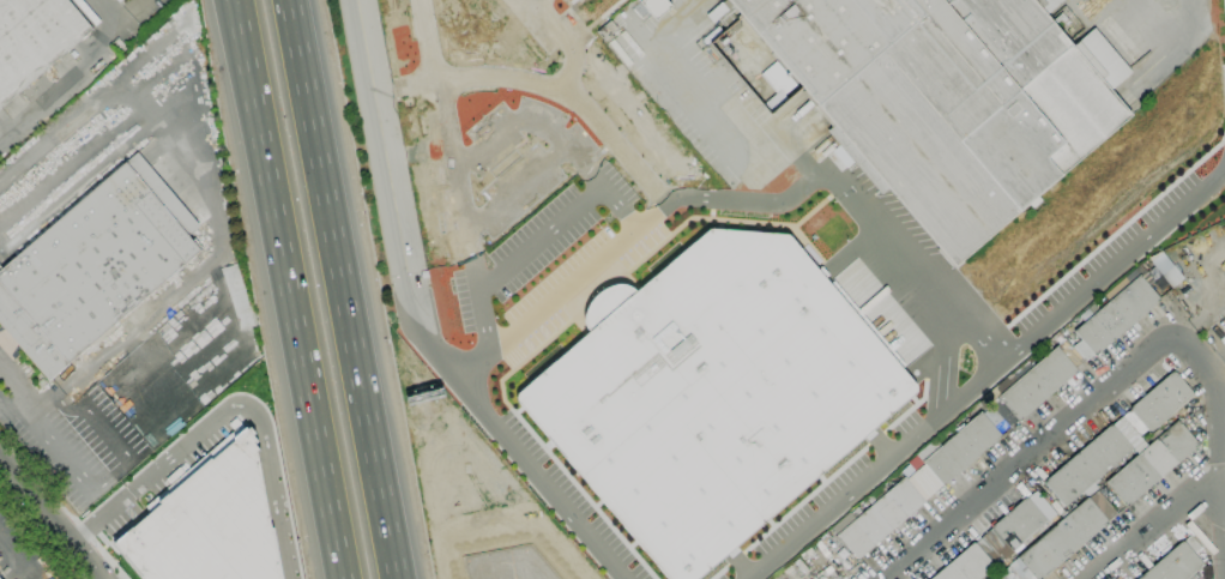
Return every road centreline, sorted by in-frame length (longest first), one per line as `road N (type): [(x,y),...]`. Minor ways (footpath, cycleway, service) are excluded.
road 1 (motorway): [(234,0),(343,578)]
road 2 (motorway): [(396,578),(287,0)]
road 3 (residential): [(1173,340),(890,578)]
road 4 (residential): [(357,0),(421,338)]
road 5 (residential): [(1224,531),(1213,385),(1173,340)]
road 6 (residential): [(1089,578),(1219,469)]
road 7 (residential): [(0,458),(97,578)]

